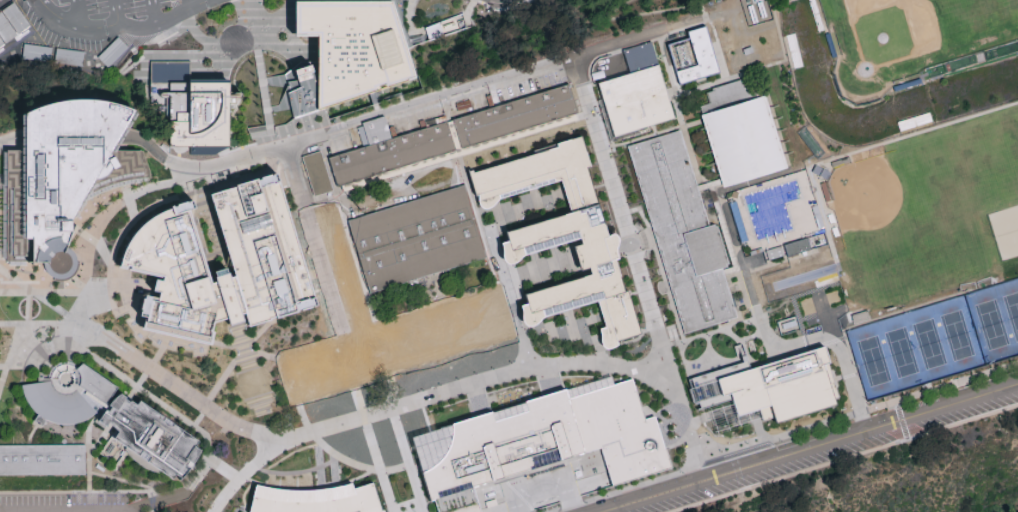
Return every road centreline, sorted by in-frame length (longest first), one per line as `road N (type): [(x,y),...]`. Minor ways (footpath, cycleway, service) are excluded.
road 1 (tertiary): [(601,511),(1017,384)]

